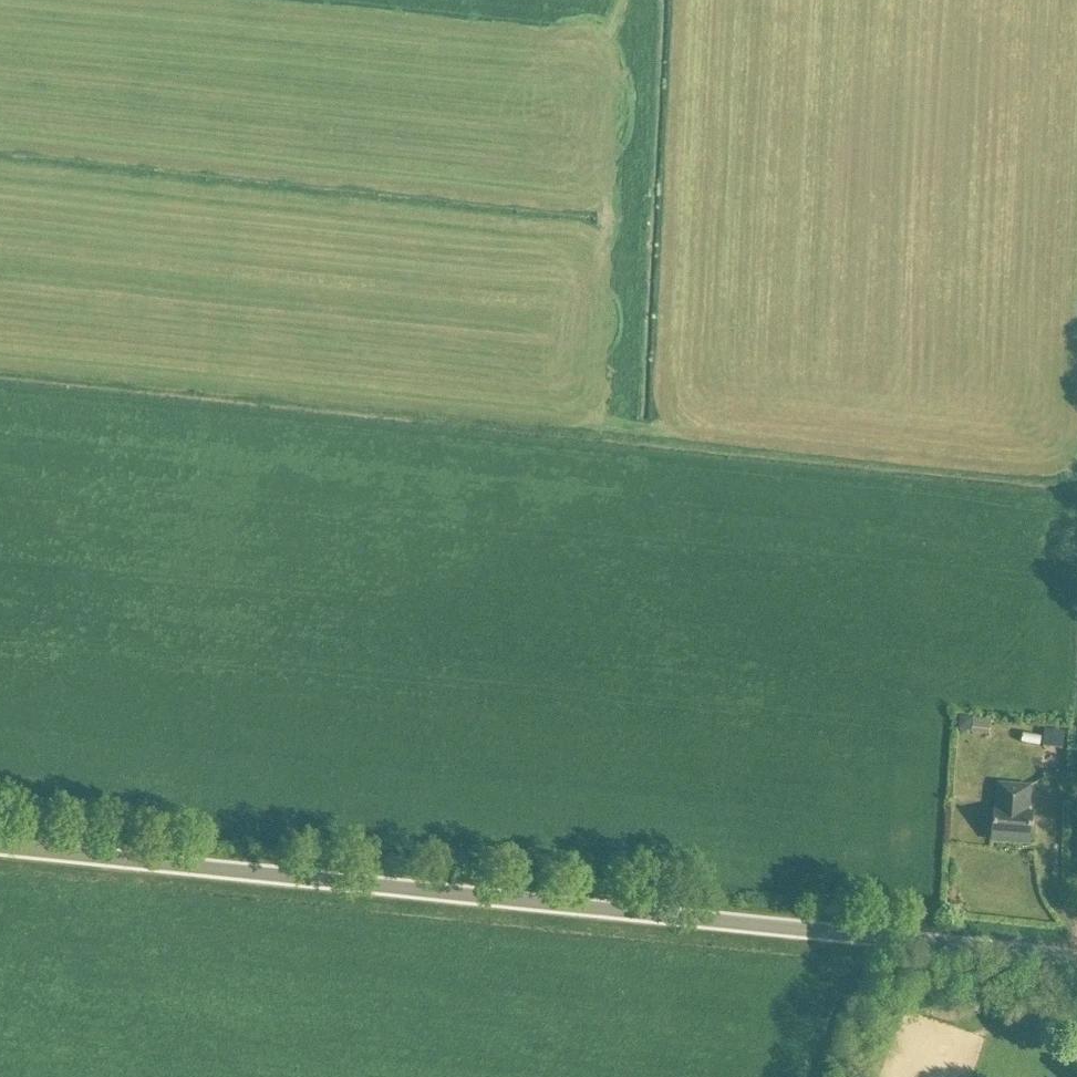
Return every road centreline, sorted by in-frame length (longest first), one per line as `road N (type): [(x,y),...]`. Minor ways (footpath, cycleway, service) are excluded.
road 1 (unclassified): [(1076,958),(0,845)]
road 2 (track): [(870,936),(824,1076)]

